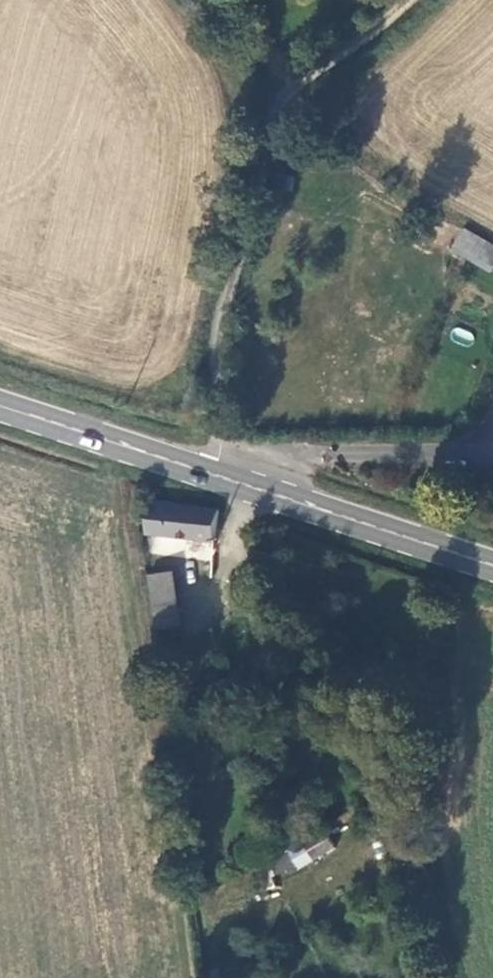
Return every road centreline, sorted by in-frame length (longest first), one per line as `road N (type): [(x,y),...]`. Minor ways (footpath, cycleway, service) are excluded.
road 1 (unclassified): [(411,0),(271,110),(220,323),(223,474)]
road 2 (secondary): [(492,565),(223,474)]
road 3 (secondary): [(223,474),(0,403)]
road 4 (track): [(271,110),(196,0)]

